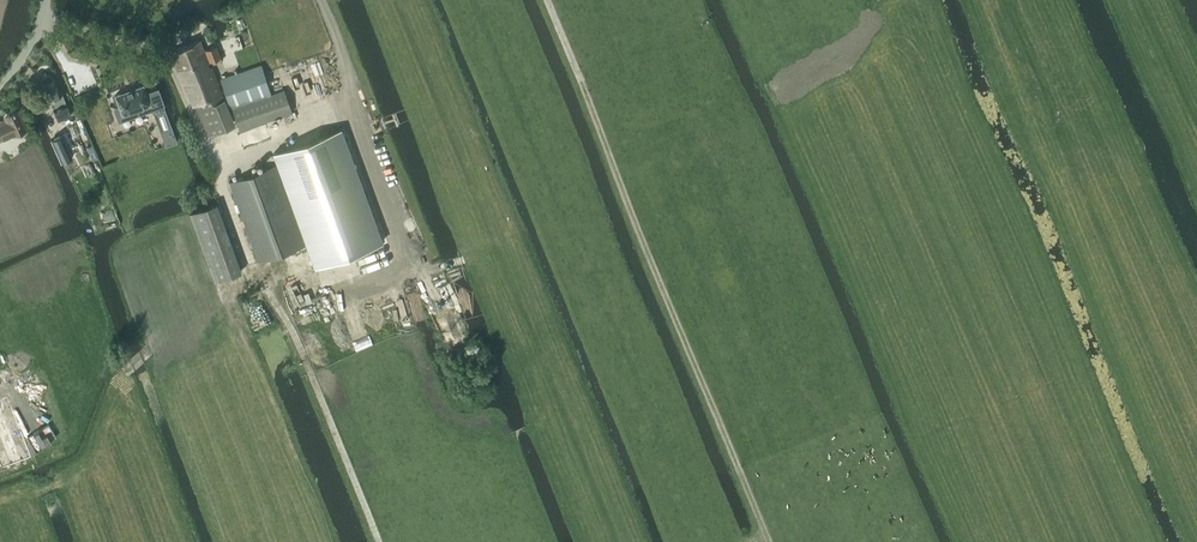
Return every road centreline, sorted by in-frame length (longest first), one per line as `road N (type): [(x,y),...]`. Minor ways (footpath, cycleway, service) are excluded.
road 1 (track): [(765,541),(547,0)]
road 2 (track): [(378,541),(289,320),(253,274)]
road 3 (track): [(212,160),(334,115),(351,79),(319,0)]
road 4 (track): [(116,385),(219,286),(253,274)]

